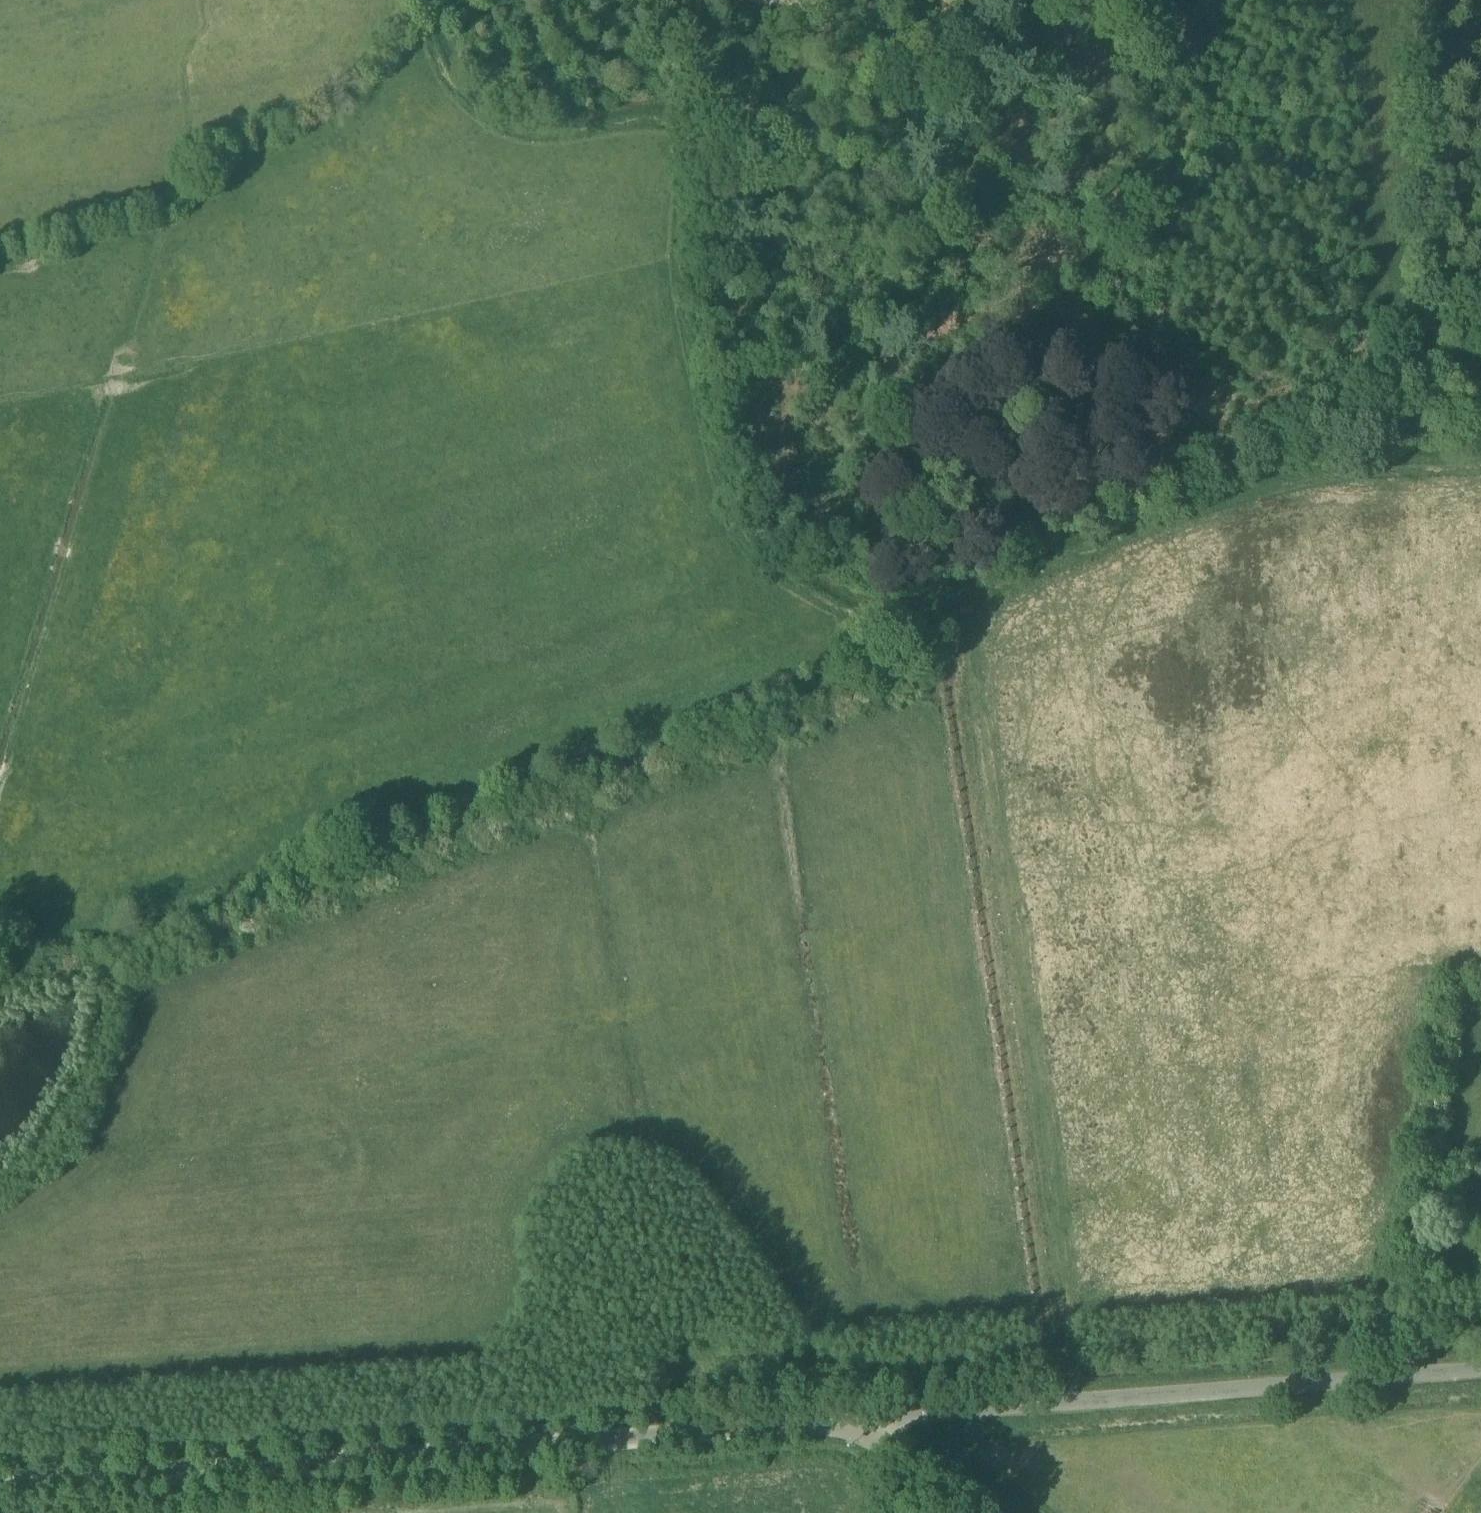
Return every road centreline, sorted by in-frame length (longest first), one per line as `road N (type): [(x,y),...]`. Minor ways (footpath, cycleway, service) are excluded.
road 1 (track): [(1480,416),(1379,447),(1321,439),(1270,457),(1226,455),(1159,427),(1127,424),(922,484),(880,485),(832,462),(793,431),(761,387),(741,323),(700,0)]
road 2 (unclassified): [(0,1490),(871,1424)]
road 3 (unclassified): [(871,1424),(1480,1374)]
road 4 (unclassified): [(985,1512),(880,1445),(871,1424)]

